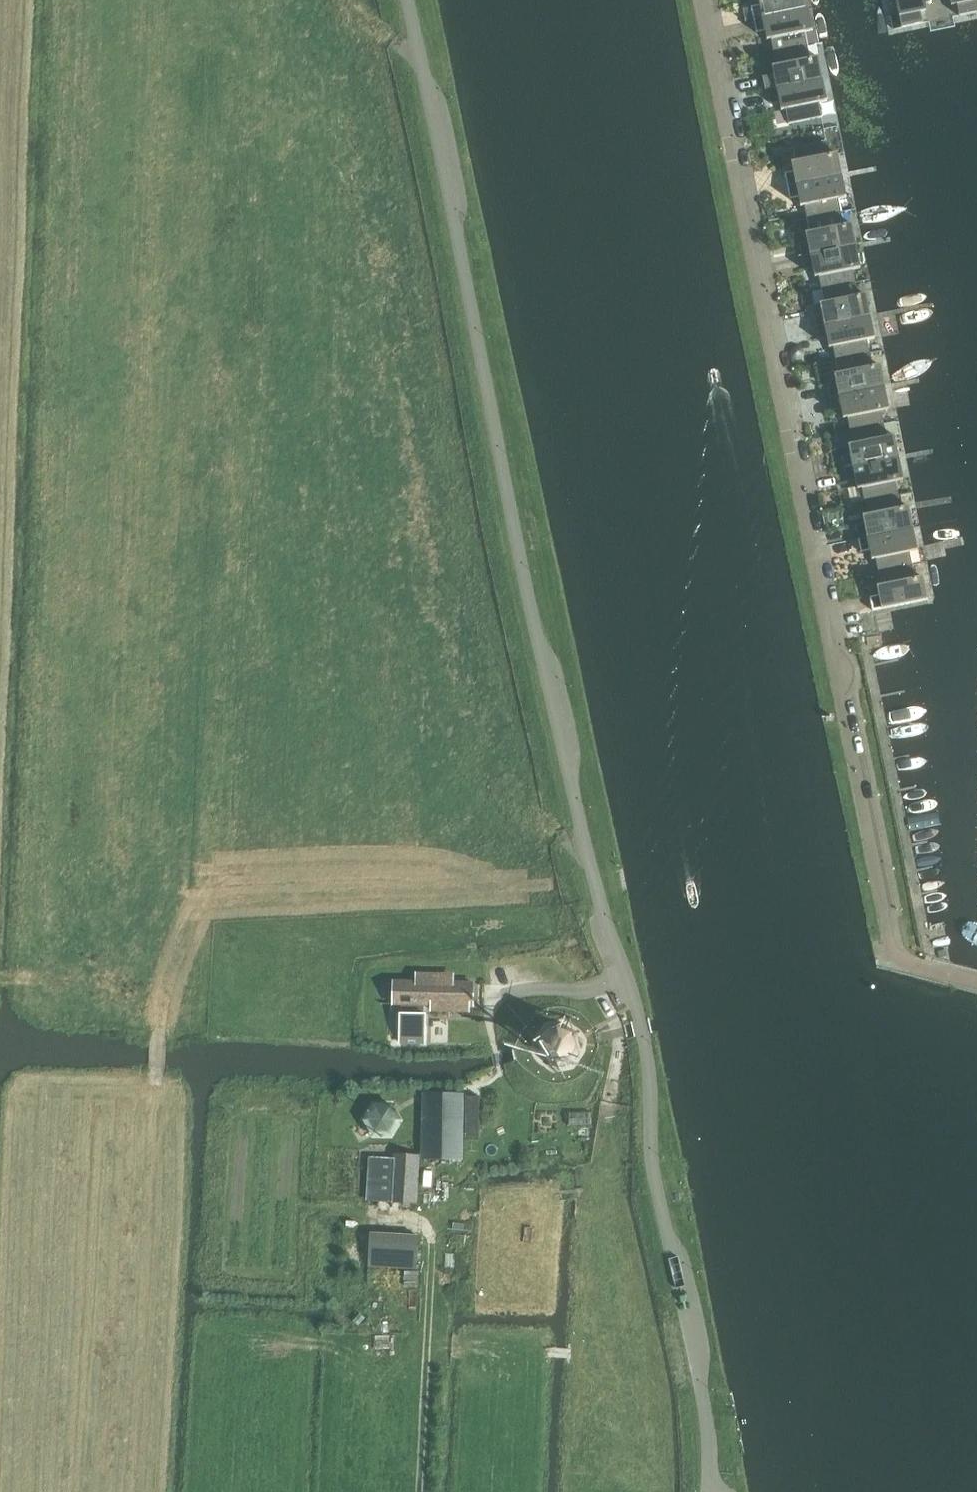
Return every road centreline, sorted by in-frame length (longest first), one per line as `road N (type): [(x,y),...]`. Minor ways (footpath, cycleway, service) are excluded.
road 1 (unclassified): [(709,1491),(702,1390),(652,1158),(644,1035),(605,920),(539,640),(406,0)]
road 2 (residential): [(883,899),(703,0)]

